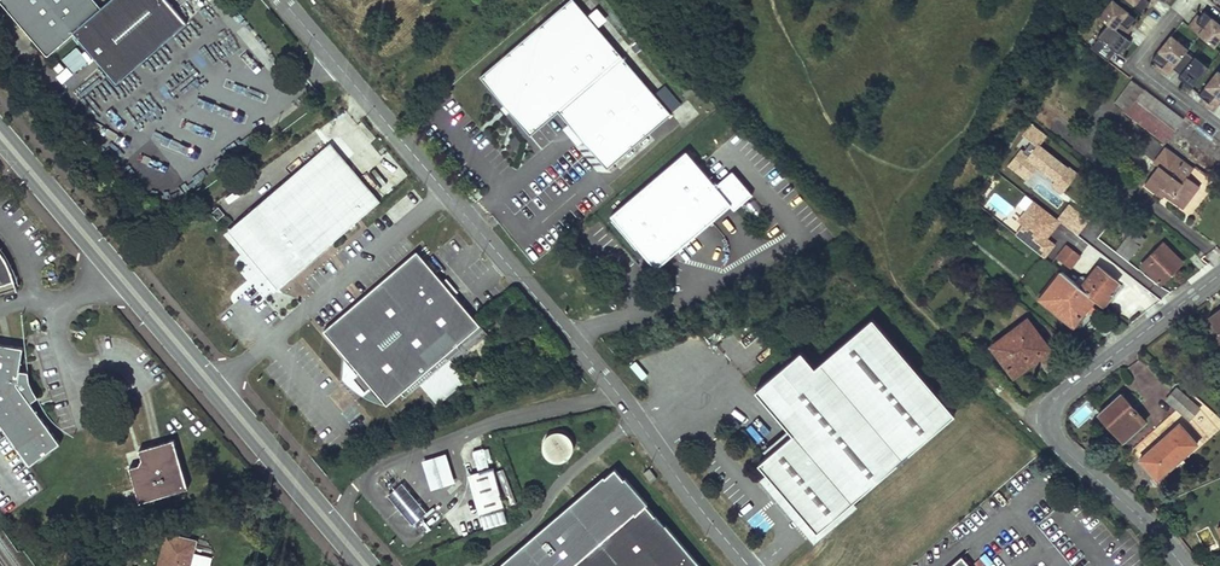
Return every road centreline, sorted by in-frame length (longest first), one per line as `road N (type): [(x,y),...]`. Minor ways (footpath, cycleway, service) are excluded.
road 1 (residential): [(280,0),(617,395),(746,565)]
road 2 (secondary): [(374,565),(0,126)]
road 3 (secondary): [(0,151),(354,565)]
road 4 (track): [(770,0),(878,219),(895,283),(997,392),(1049,419)]
road 5 (tertiary): [(1185,565),(1064,451),(1049,419),(1066,391),(1219,274)]
road 6 (residential): [(1219,131),(1137,64),(1176,14)]

